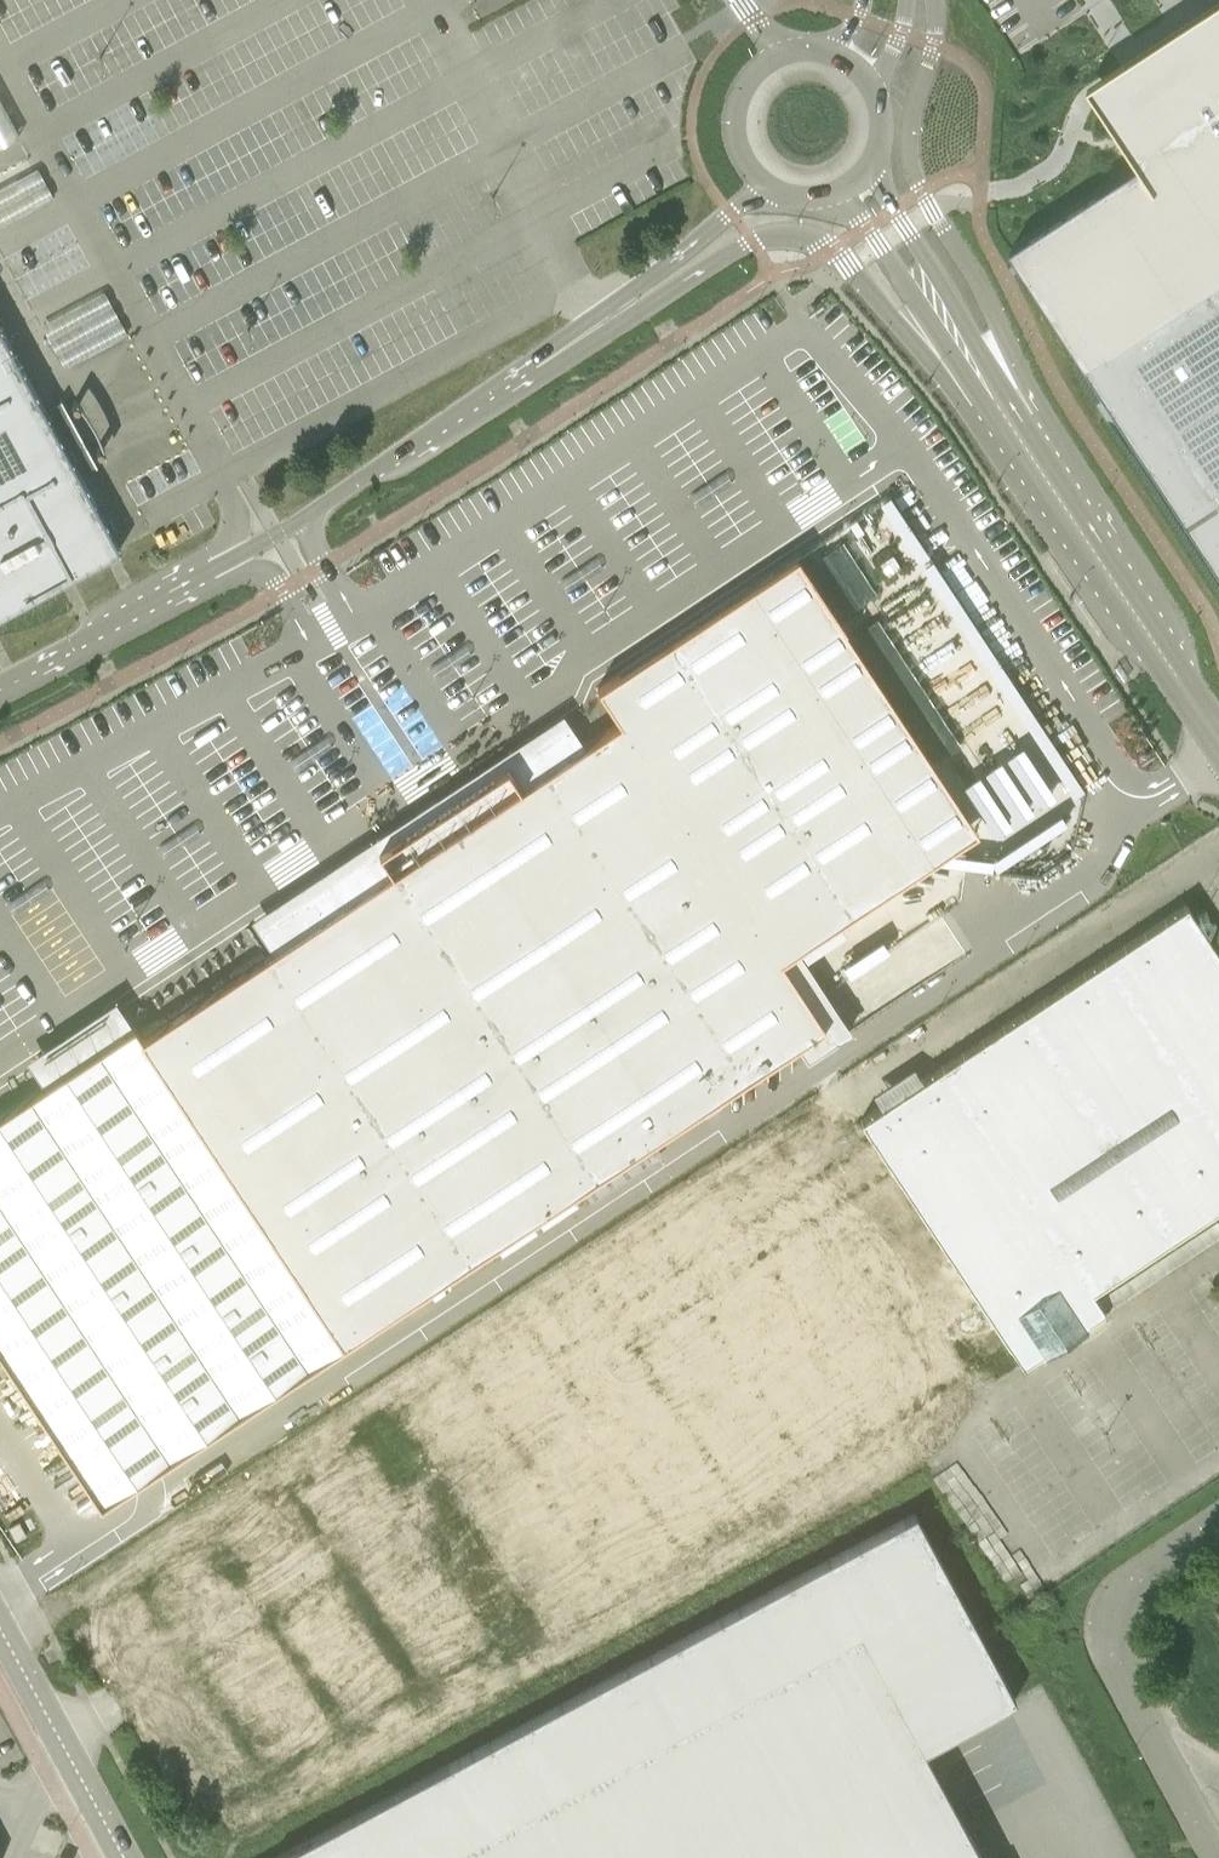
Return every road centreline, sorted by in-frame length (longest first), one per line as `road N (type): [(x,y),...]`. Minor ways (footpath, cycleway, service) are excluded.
road 1 (tertiary): [(0,689),(399,462),(553,356)]
road 2 (tertiary): [(553,356),(753,243),(793,236),(834,249),(888,310),(996,387)]
road 3 (tertiary): [(1218,740),(996,387)]
road 4 (unclassified): [(1217,1857),(1115,1665),(1110,1625),(1128,1587),(1218,1523)]
road 5 (tertiary): [(553,356),(758,185)]
road 6 (unclassified): [(124,1857),(0,1629)]
road 7 (tertiary): [(879,168),(888,109),(868,73),(831,51),(778,56)]
road 8 (tertiary): [(778,56),(745,84),(736,104),(735,148),(758,185)]
road 9 (tertiary): [(939,302),(879,168)]
road 10 (tertiary): [(849,196),(898,268),(939,302)]

